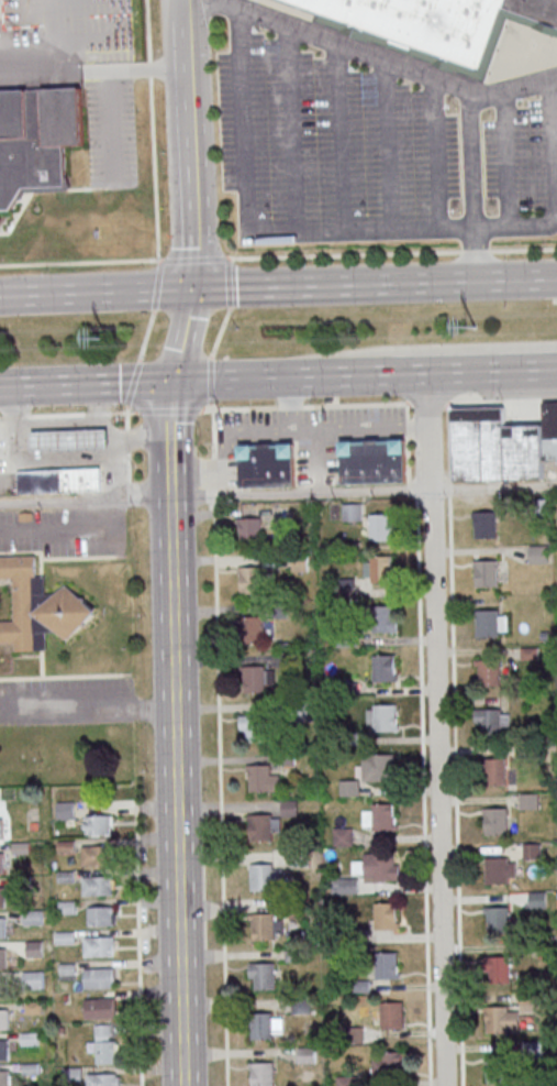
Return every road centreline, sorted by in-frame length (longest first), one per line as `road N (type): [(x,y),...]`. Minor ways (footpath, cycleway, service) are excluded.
road 1 (residential): [(445,1085),(427,372)]
road 2 (secondary): [(184,1085),(169,496)]
road 3 (trunk): [(556,279),(197,288)]
road 4 (tertiary): [(197,288),(189,0)]
road 5 (trunk): [(170,381),(394,373)]
road 6 (trunk): [(343,374),(386,350),(556,344)]
road 7 (trunk): [(197,288),(0,296)]
road 8 (trunk): [(0,386),(170,381)]
road 9 (trunk): [(394,373),(556,370)]

